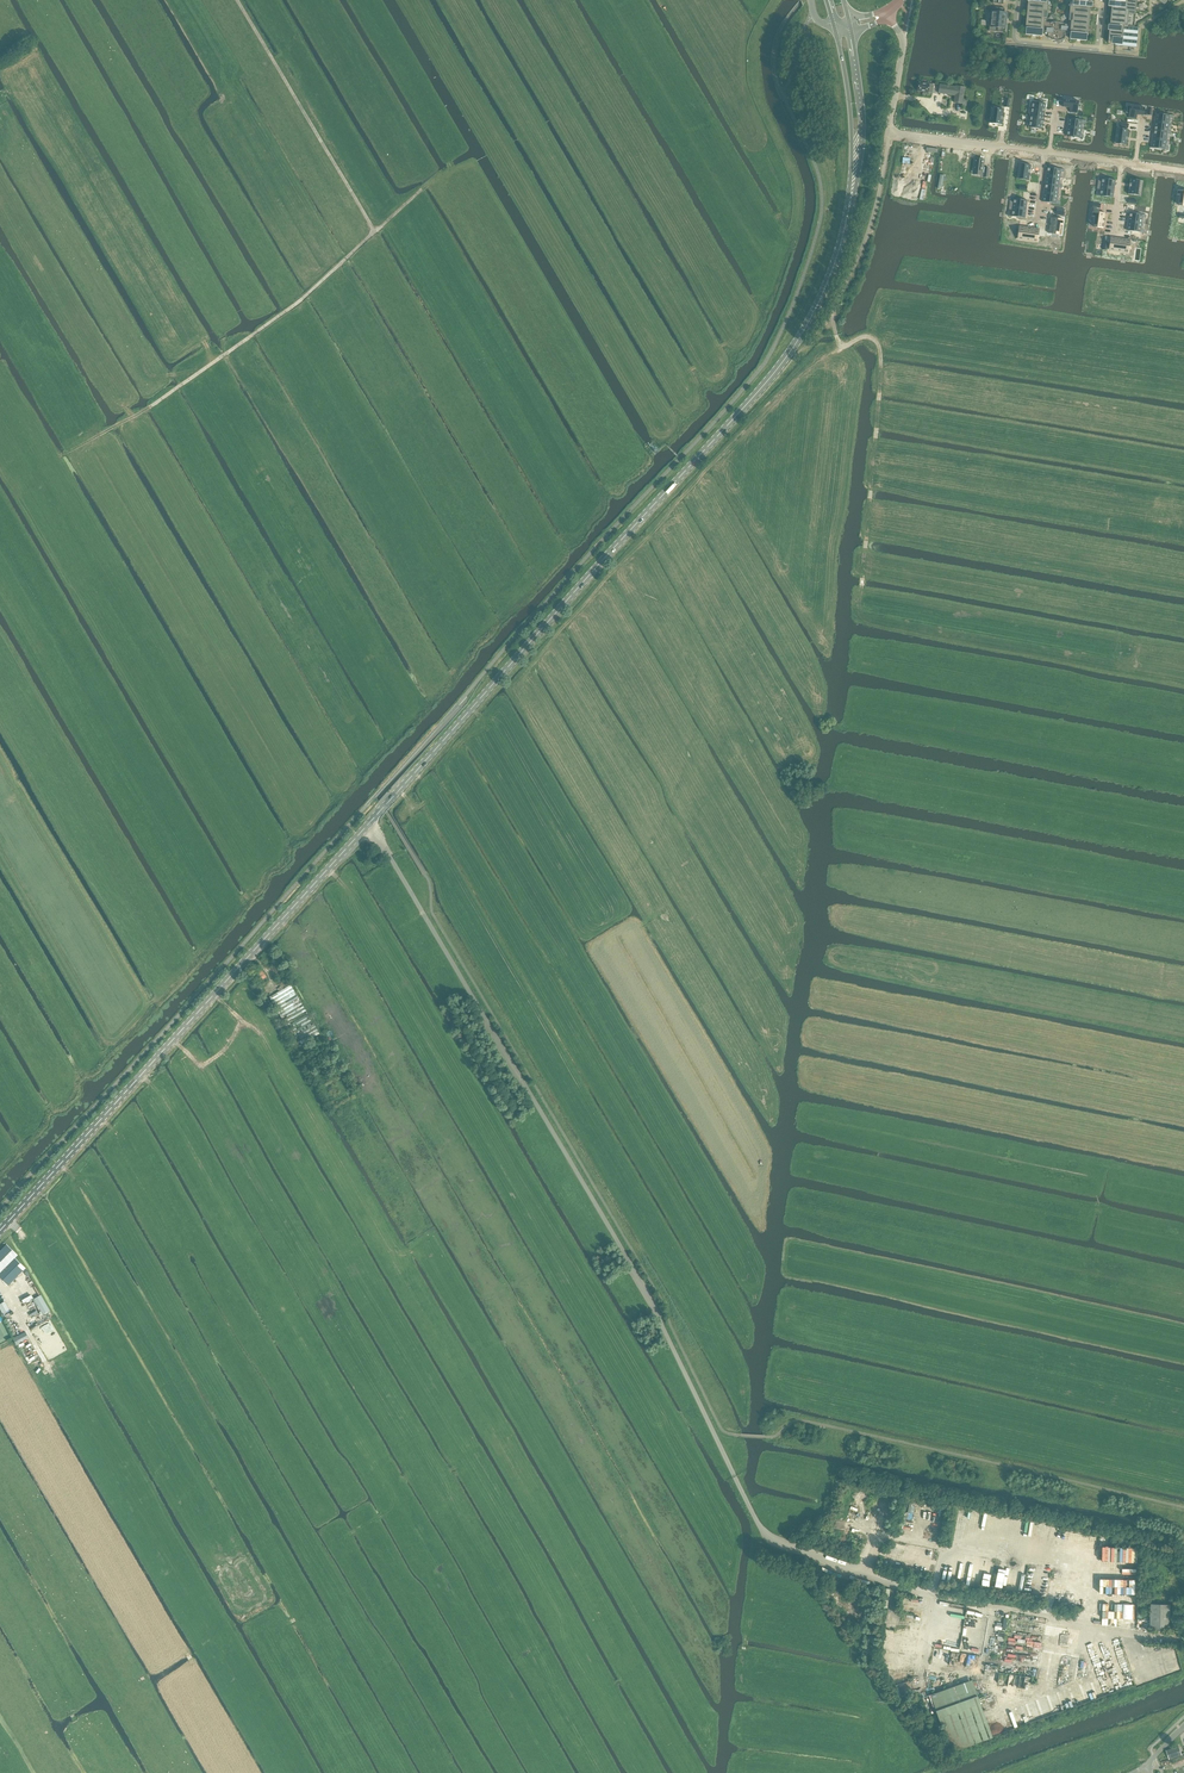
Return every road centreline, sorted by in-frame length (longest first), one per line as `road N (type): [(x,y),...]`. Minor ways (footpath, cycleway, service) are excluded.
road 1 (primary): [(0,1231),(769,379),(831,273),(853,183)]
road 2 (track): [(424,186),(238,345),(148,408),(61,455),(48,451)]
road 3 (track): [(861,593),(881,354),(870,336),(842,348),(835,333)]
road 4 (track): [(240,0),(375,227)]
road 5 (residential): [(1018,0),(1018,43),(1094,51),(1102,0)]
road 6 (primary): [(833,25),(849,103),(853,183)]
road 7 (primary): [(853,183),(863,131),(851,30)]
road 8 (residential): [(893,129),(1045,153)]
road 9 (track): [(744,1658),(754,1562),(766,1533)]
road 10 (unclassified): [(893,129),(904,45),(887,13)]

